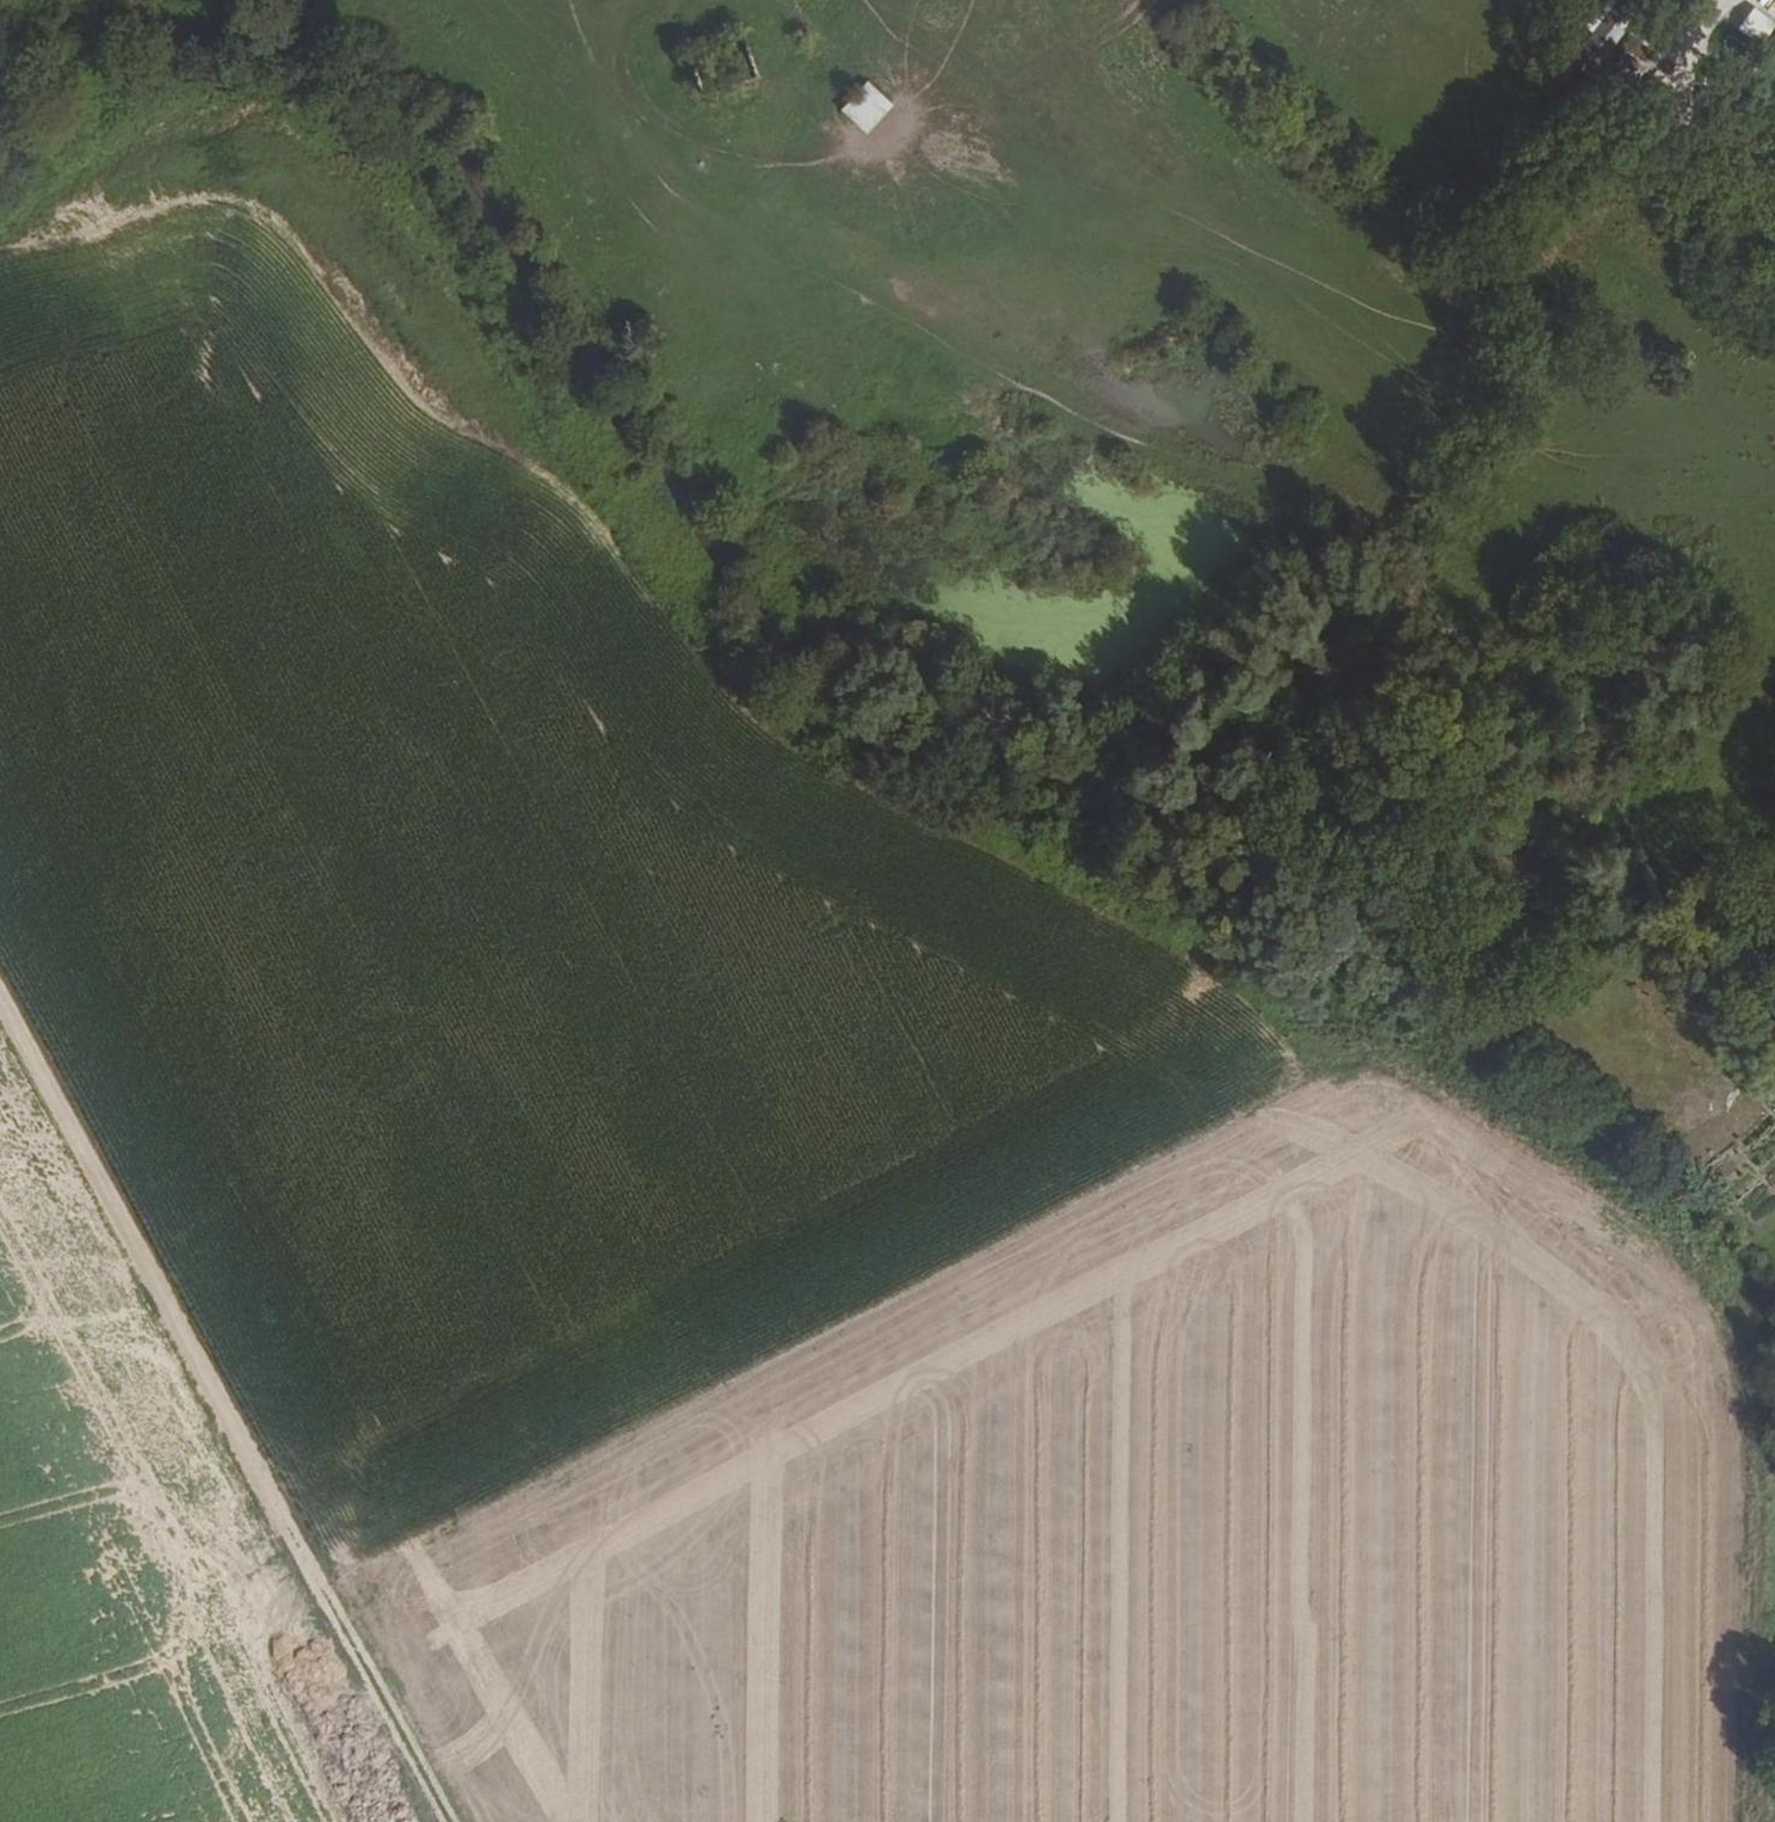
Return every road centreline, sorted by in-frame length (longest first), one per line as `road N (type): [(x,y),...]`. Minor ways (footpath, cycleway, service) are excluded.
road 1 (track): [(0,1009),(454,1821)]

